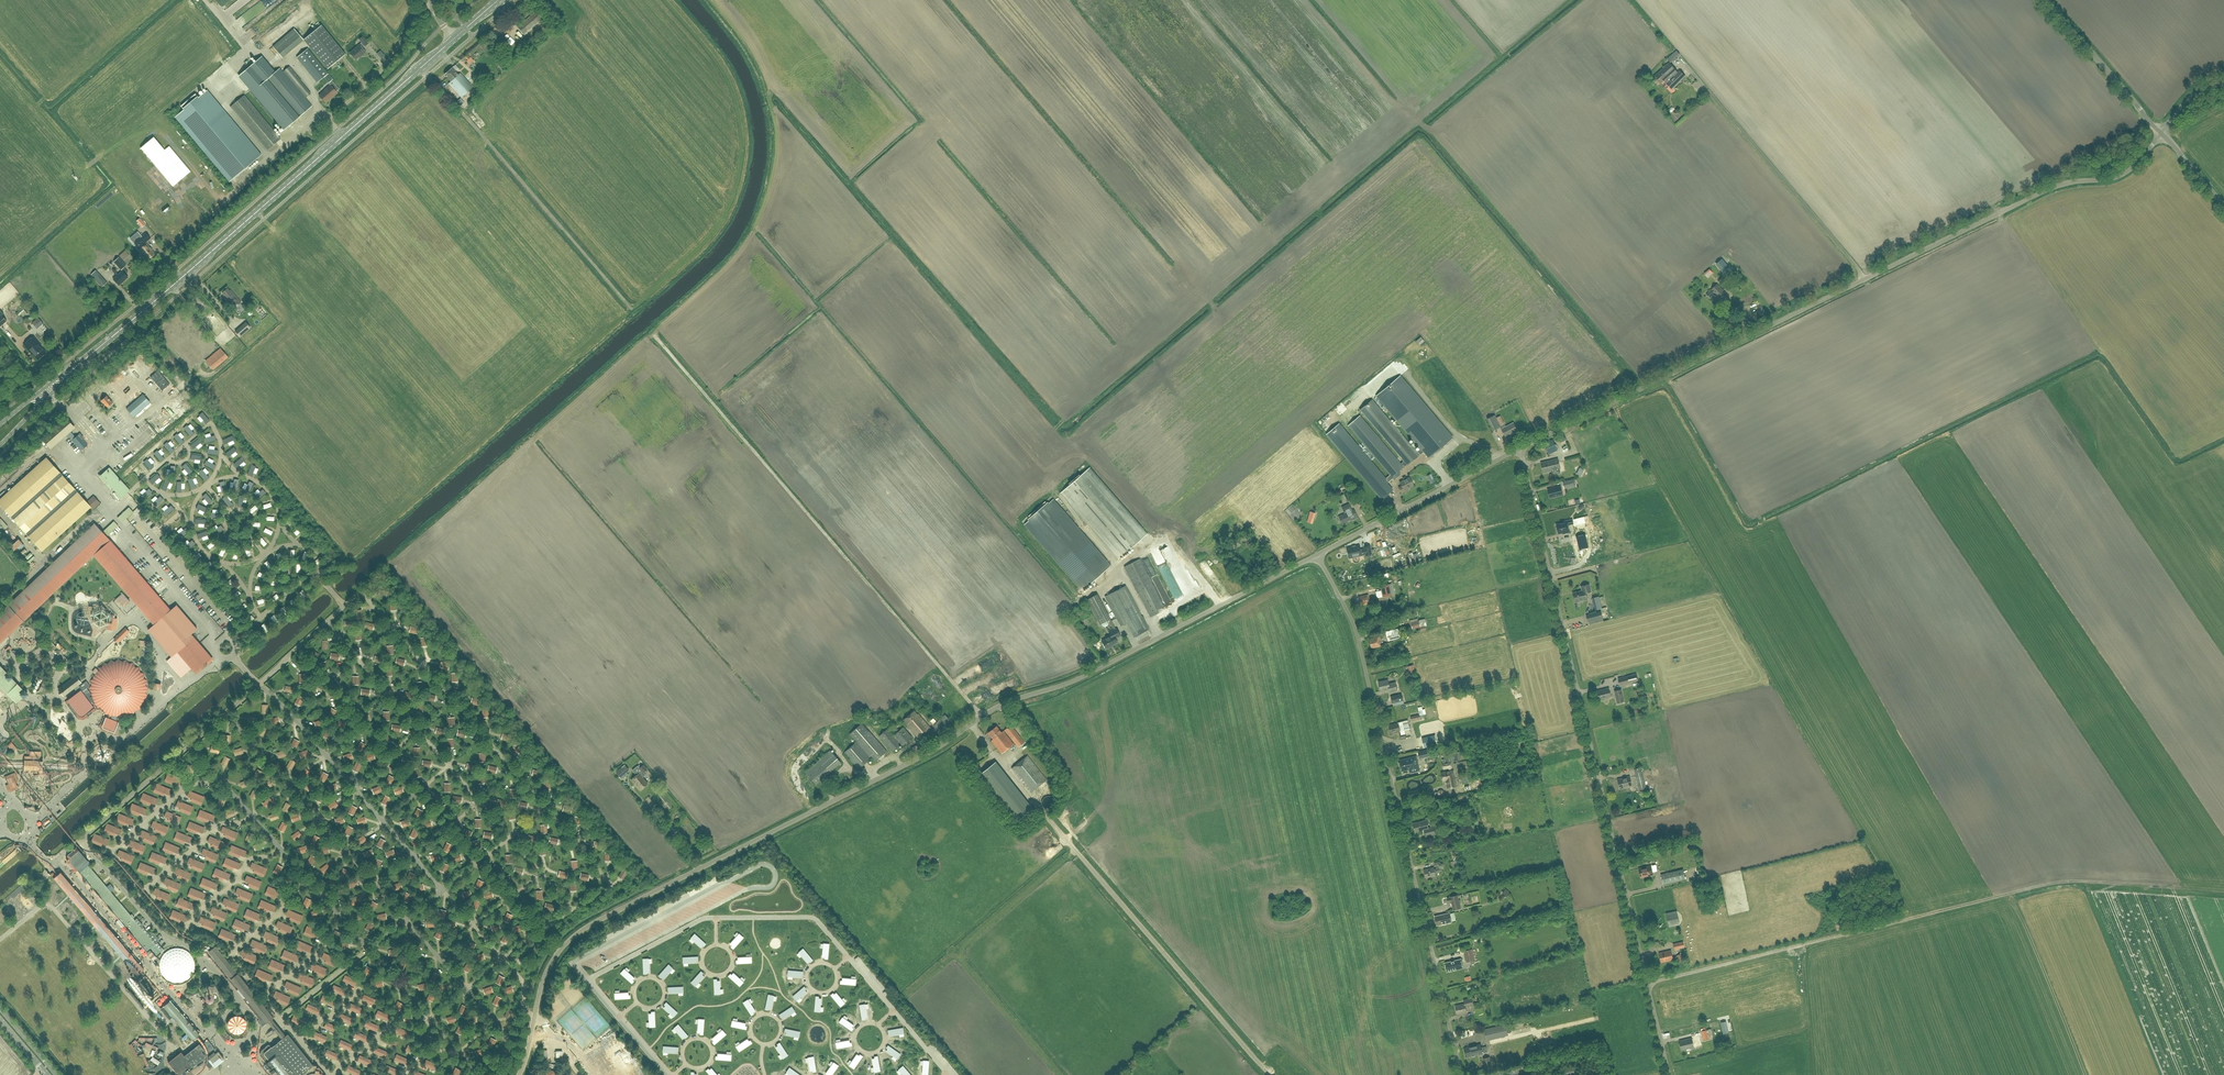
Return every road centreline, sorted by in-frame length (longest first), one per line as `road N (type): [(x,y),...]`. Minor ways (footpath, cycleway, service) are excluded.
road 1 (unclassified): [(518,1074),(550,968),(585,928),(924,757),(996,706),(1075,680),(1313,557)]
road 2 (unclassified): [(1520,446),(2049,190),(2114,179),(2161,133)]
road 3 (unclassified): [(1646,984),(1520,446)]
road 4 (unclassified): [(1461,1074),(1365,662),(1350,616),(1313,557)]
road 5 (unclassified): [(1646,984),(2054,882),(2144,884)]
road 6 (track): [(982,714),(655,336)]
road 7 (primary): [(83,360),(455,40)]
road 8 (track): [(630,307),(420,70)]
road 9 (unclassified): [(1313,557),(1520,446)]
road 10 (unclassified): [(2161,133),(2046,0)]

